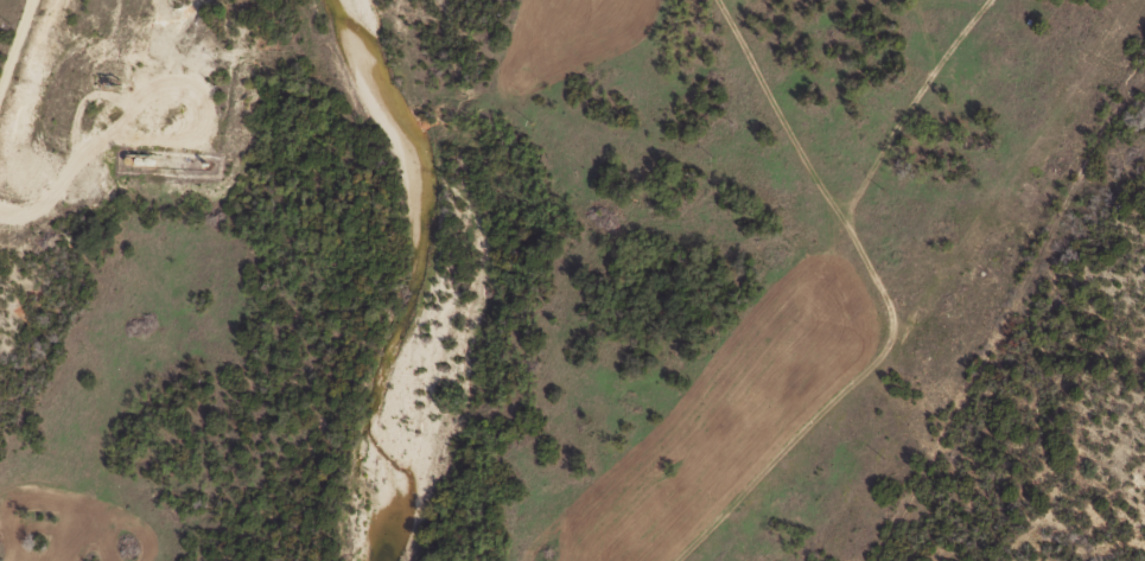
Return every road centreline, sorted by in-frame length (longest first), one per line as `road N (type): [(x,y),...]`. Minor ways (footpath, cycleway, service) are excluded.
road 1 (residential): [(671,560),(884,343),(890,320),(720,0)]
road 2 (residential): [(1144,194),(822,560)]

